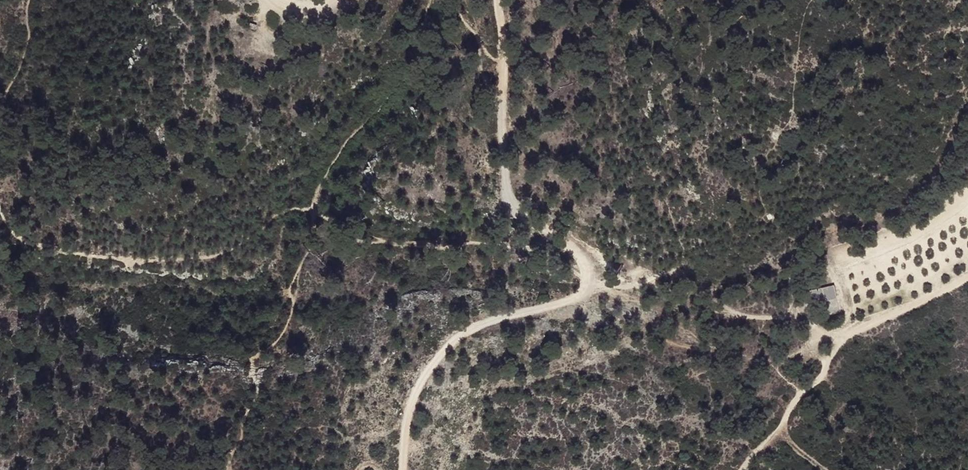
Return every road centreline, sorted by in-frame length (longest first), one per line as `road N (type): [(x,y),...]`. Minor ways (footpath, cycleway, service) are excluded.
road 1 (track): [(403,469),(408,423),(441,352),(477,326),(582,297),(591,277),(581,255),(522,217),(509,199),(499,0)]
road 2 (track): [(741,469),(845,336),(967,278)]
road 3 (track): [(591,277),(686,289),(752,317),(803,315),(822,337),(845,336)]

